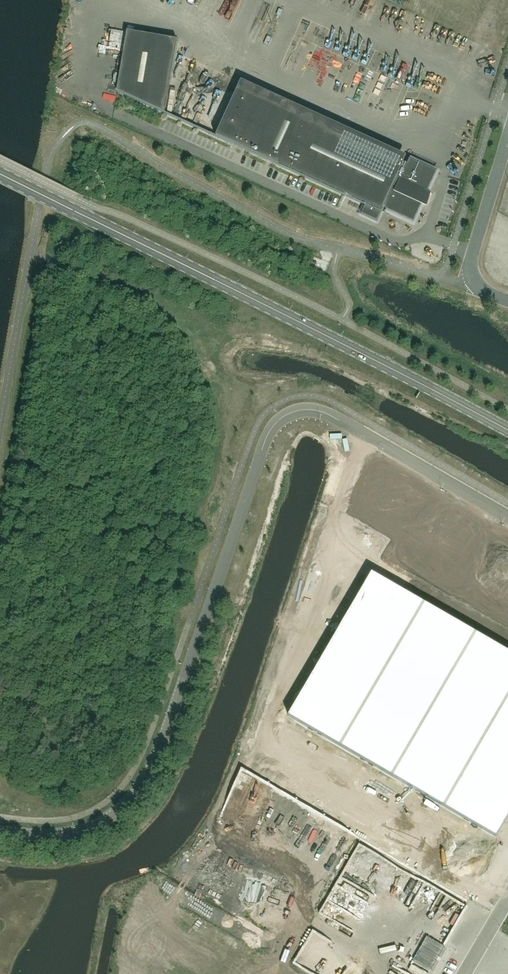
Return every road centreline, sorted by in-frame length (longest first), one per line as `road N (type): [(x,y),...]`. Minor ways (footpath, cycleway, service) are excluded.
road 1 (tertiary): [(0,830),(38,836),(96,826),(142,785),(265,440),(285,415),(328,414),(507,517)]
road 2 (secondary): [(507,430),(0,175)]
road 3 (unclassified): [(465,284),(507,137)]
road 4 (unclassified): [(465,284),(339,249)]

